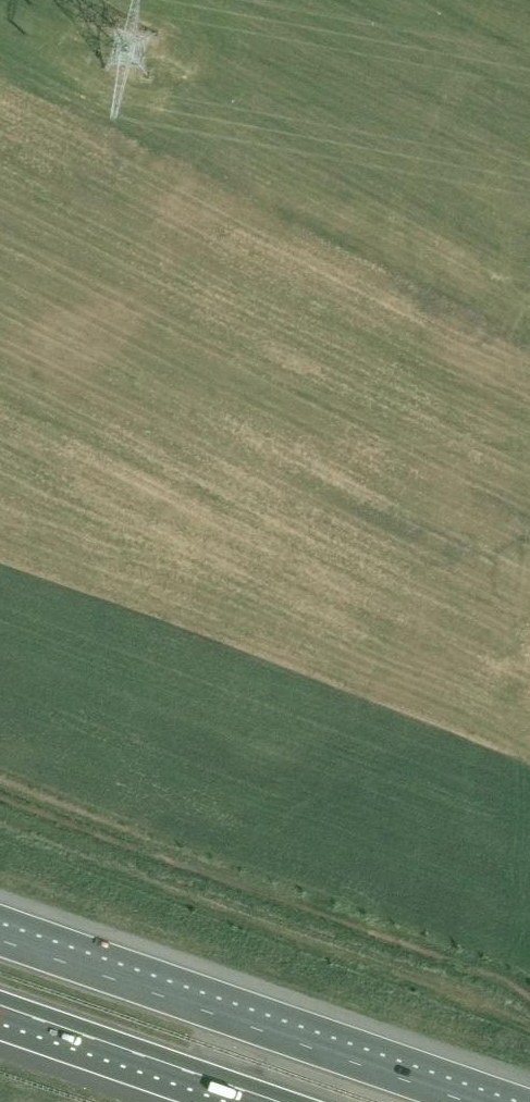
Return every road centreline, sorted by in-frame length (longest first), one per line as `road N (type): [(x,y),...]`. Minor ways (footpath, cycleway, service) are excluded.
road 1 (motorway): [(469,1101),(0,940)]
road 2 (motorway): [(0,1005),(279,1101)]

